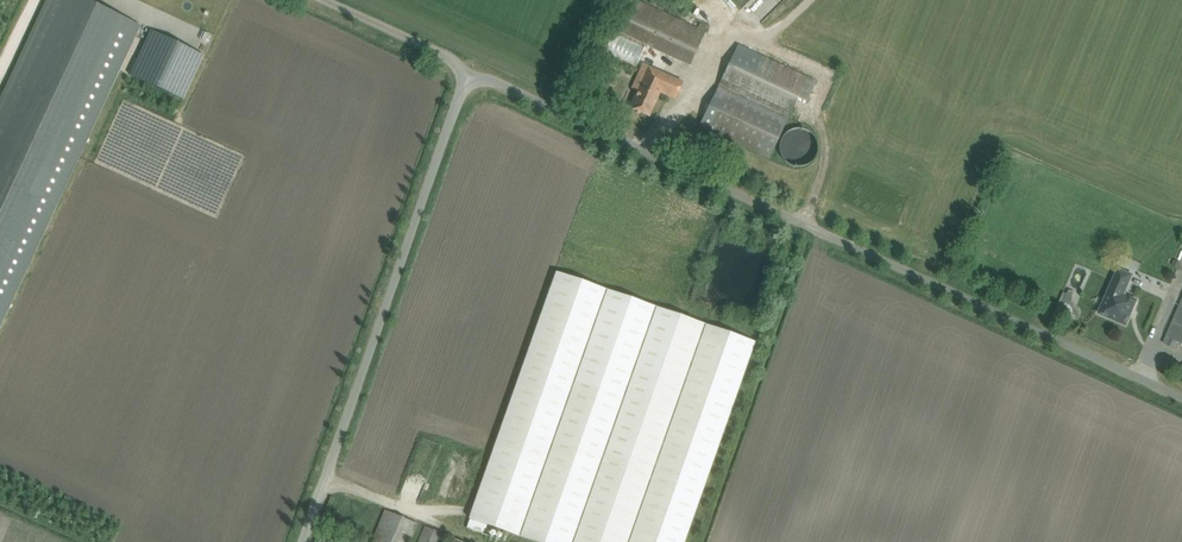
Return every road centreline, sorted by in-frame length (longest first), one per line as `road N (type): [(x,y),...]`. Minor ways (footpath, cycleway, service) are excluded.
road 1 (unclassified): [(301,541),(464,72),(644,152)]
road 2 (unclassified): [(1181,397),(644,152)]
road 3 (track): [(320,0),(464,72)]

